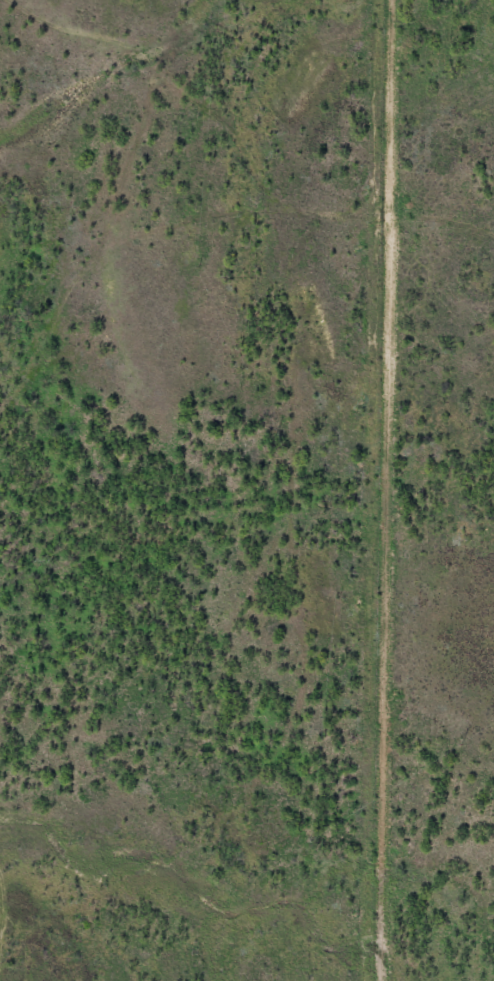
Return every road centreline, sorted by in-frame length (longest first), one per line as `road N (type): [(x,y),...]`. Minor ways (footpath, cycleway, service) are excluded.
road 1 (residential): [(55,0),(117,42),(122,143),(92,199),(87,240),(0,382)]

